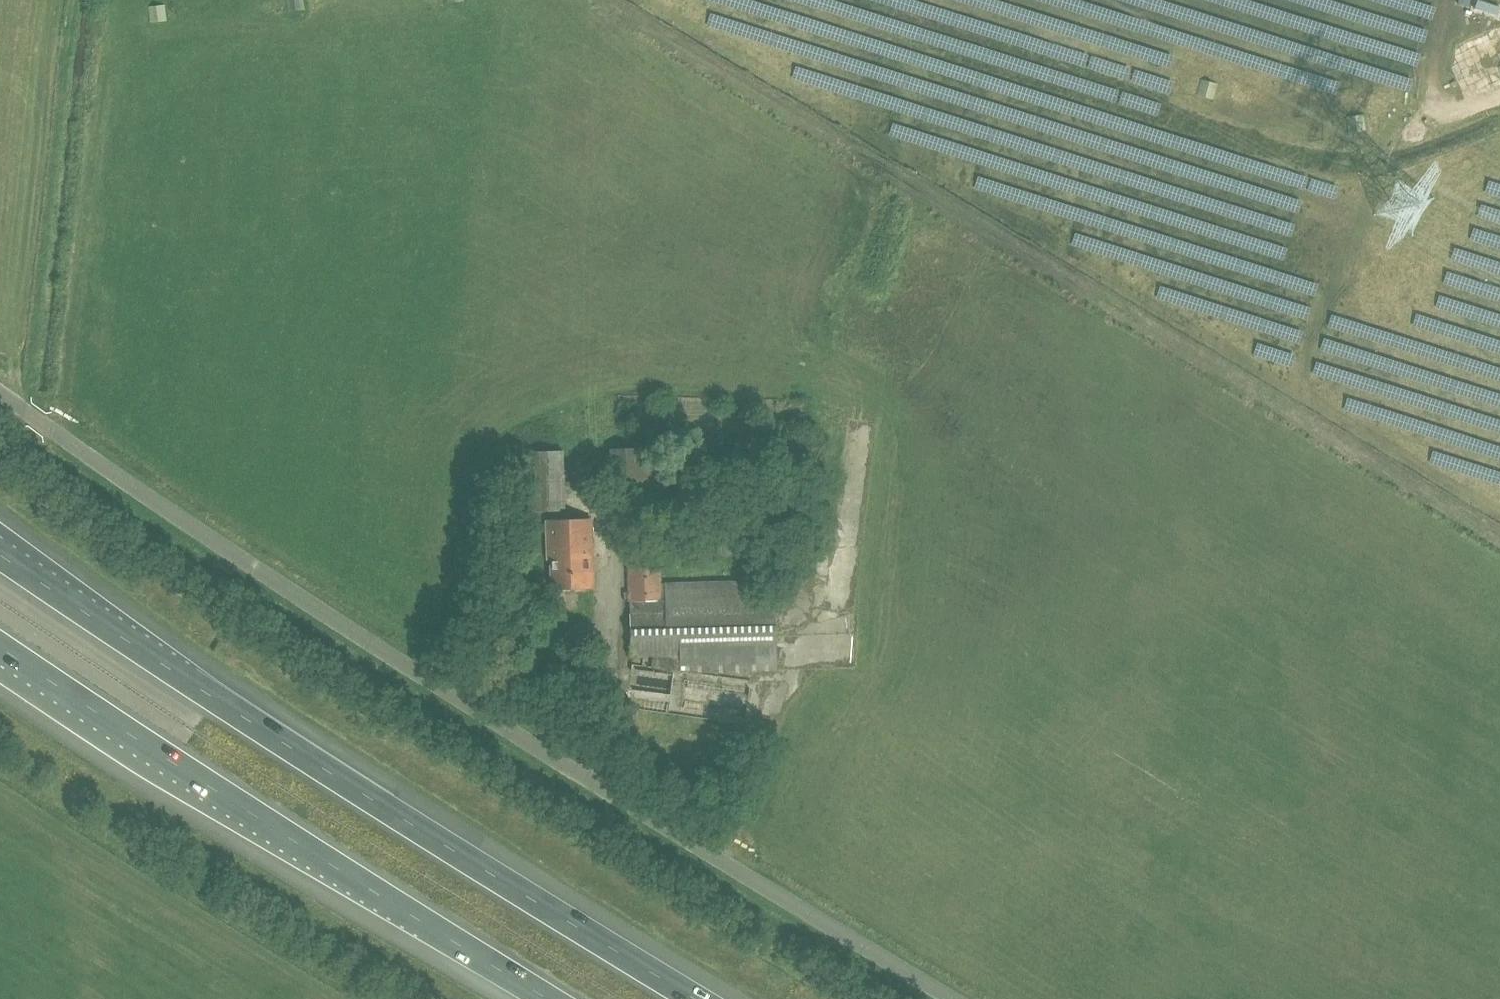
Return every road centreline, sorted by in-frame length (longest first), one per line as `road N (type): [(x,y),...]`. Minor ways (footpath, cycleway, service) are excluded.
road 1 (unclassified): [(952,998),(310,604),(0,394)]
road 2 (motorway): [(696,998),(197,688),(0,551)]
road 3 (motorway): [(0,646),(551,998)]
road 4 (track): [(1499,96),(1377,144),(1309,349)]

